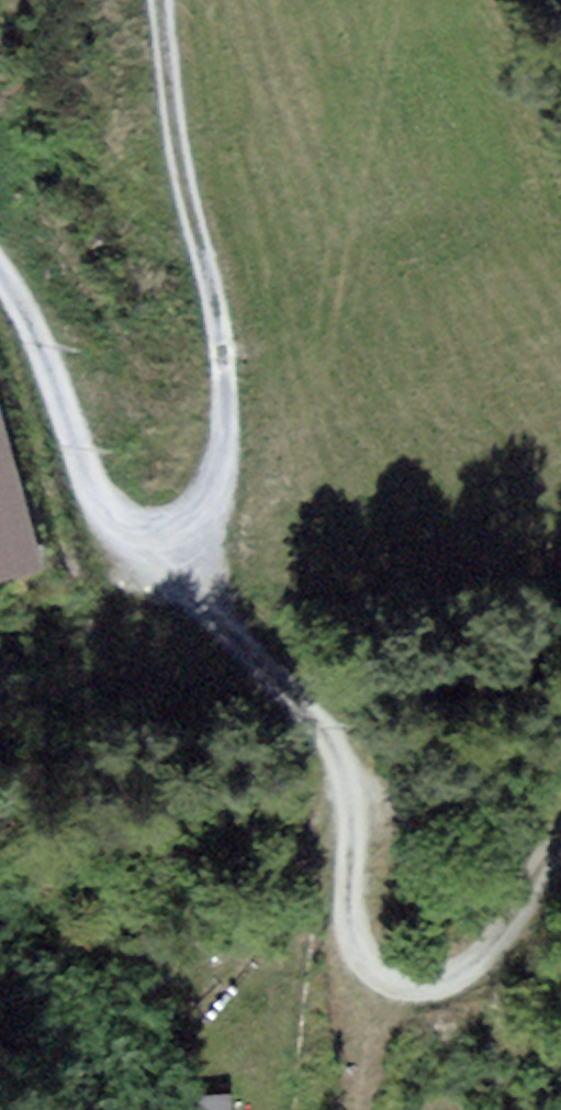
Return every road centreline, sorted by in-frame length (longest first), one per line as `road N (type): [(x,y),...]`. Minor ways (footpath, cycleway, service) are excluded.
road 1 (track): [(153,0),(179,188),(226,367),(223,410),(198,482),(202,538)]
road 2 (track): [(202,538),(224,633),(319,725),(342,788),(359,941),(372,966),(403,988)]
road 3 (track): [(202,538),(133,533),(89,502),(32,345),(0,280)]
road 4 (track): [(403,988),(447,986),(487,964),(560,838)]

